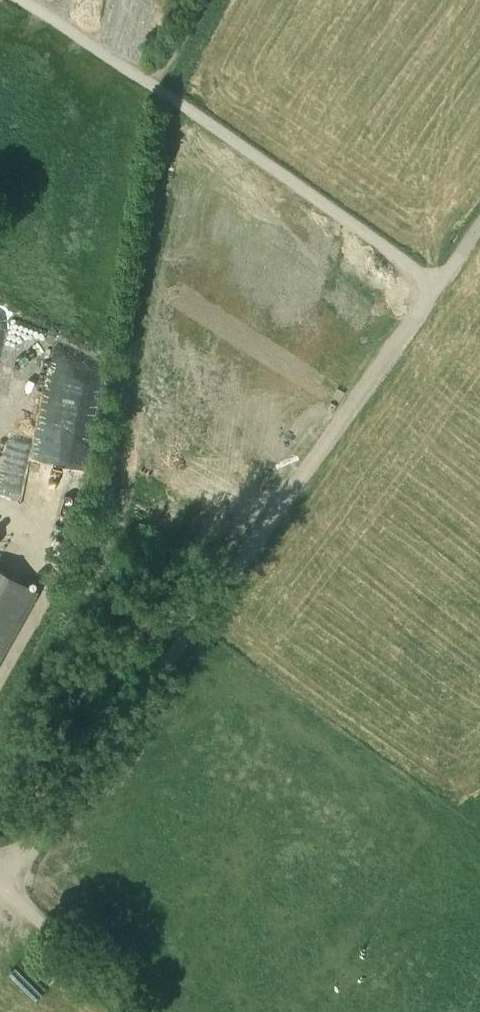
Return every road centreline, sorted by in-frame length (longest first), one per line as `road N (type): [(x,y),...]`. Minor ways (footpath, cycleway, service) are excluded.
road 1 (track): [(4,884),(479,234)]
road 2 (track): [(444,286),(153,87),(199,0)]
road 3 (track): [(4,884),(124,1011)]

